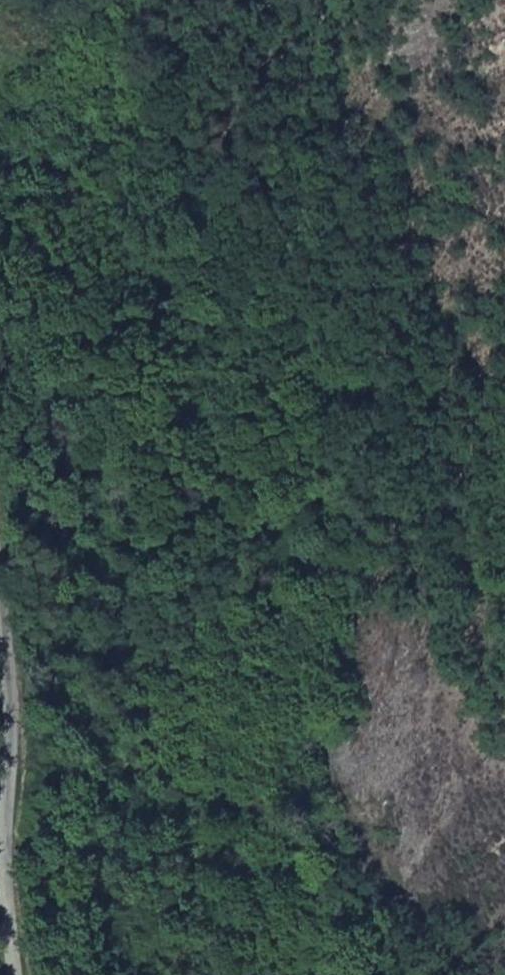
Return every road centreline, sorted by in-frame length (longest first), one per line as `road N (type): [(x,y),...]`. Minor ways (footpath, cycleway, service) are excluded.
road 1 (unclassified): [(15,974),(3,839),(8,724),(0,610)]

